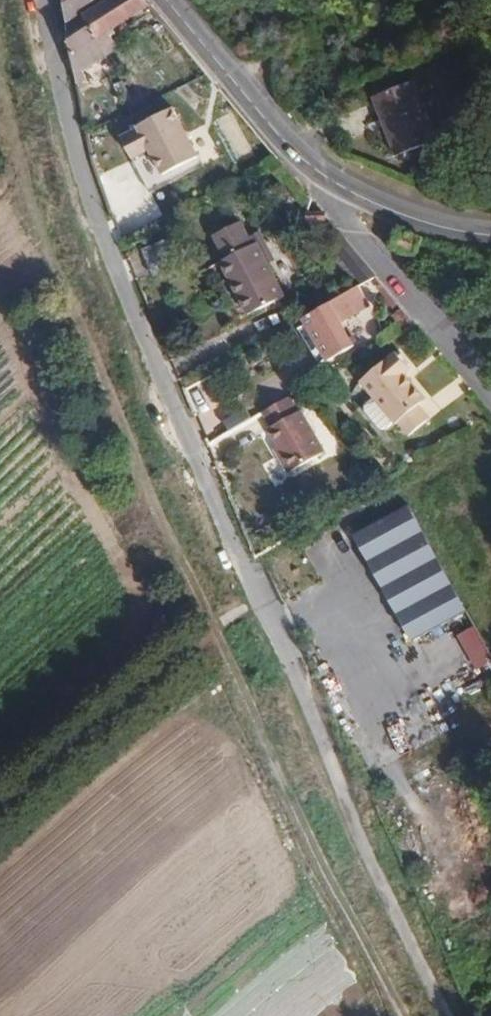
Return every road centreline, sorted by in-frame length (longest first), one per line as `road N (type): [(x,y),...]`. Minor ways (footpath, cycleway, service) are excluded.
road 1 (track): [(409,1015),(345,901),(221,628),(122,449),(46,240),(6,54)]
road 2 (residential): [(45,0),(85,185),(289,665)]
road 3 (track): [(289,665),(372,872),(450,1015)]
road 4 (residential): [(160,0),(337,191)]
road 5 (residential): [(490,391),(356,236),(337,191)]
road 6 (residential): [(337,191),(456,230),(490,232)]

